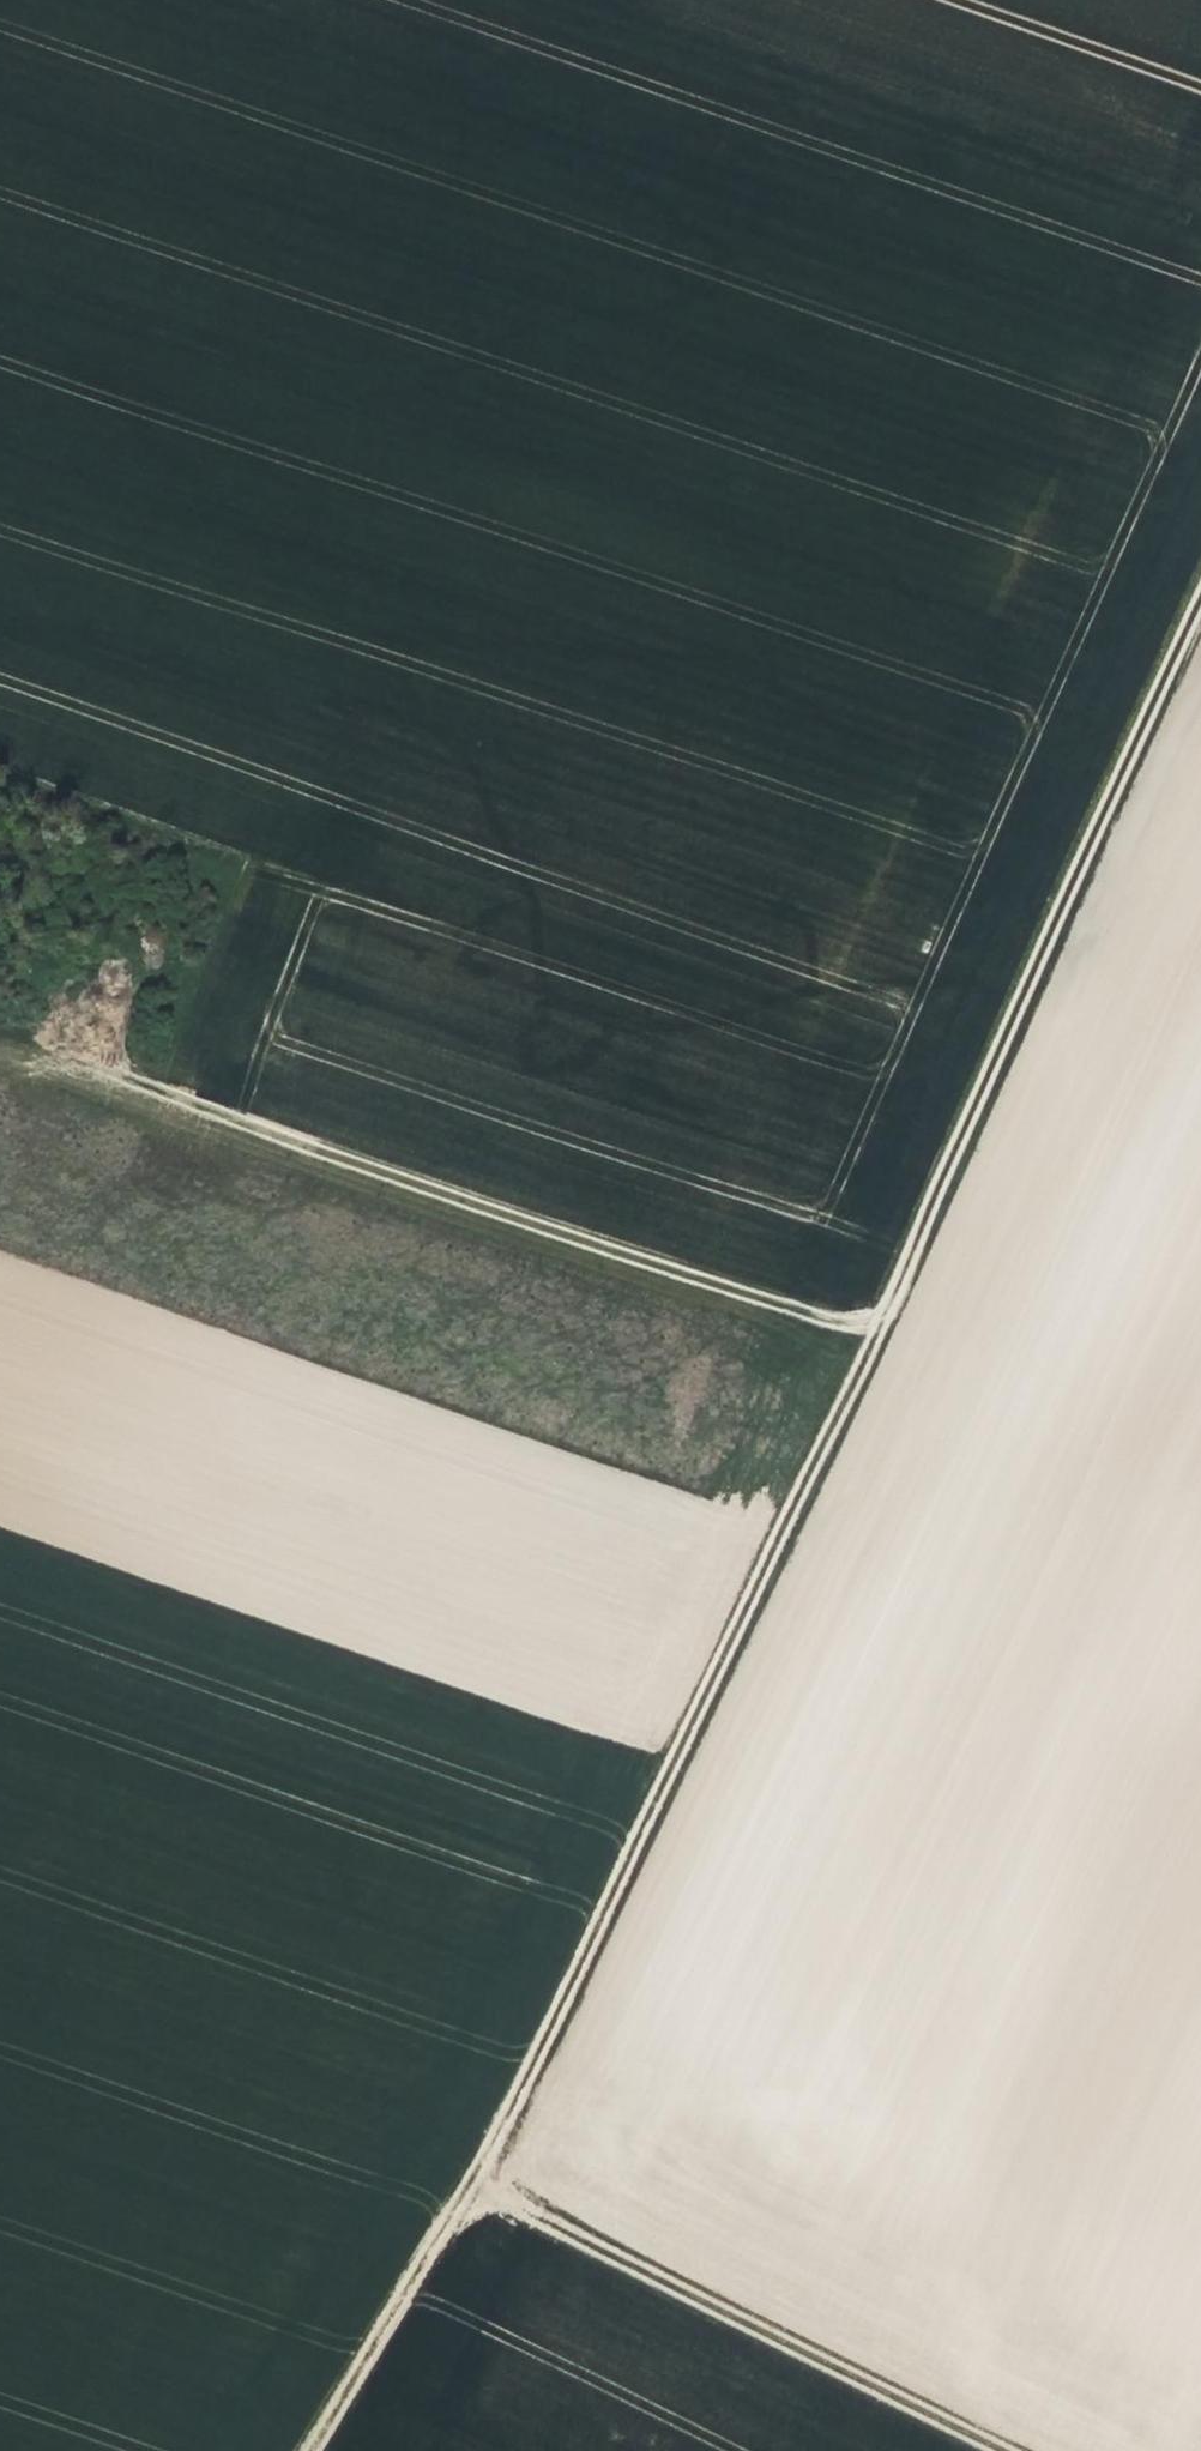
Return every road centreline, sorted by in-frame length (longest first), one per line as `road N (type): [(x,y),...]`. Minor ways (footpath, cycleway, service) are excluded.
road 1 (track): [(306,2450),(479,2163),(1200,571)]
road 2 (track): [(1036,2450),(479,2163)]

